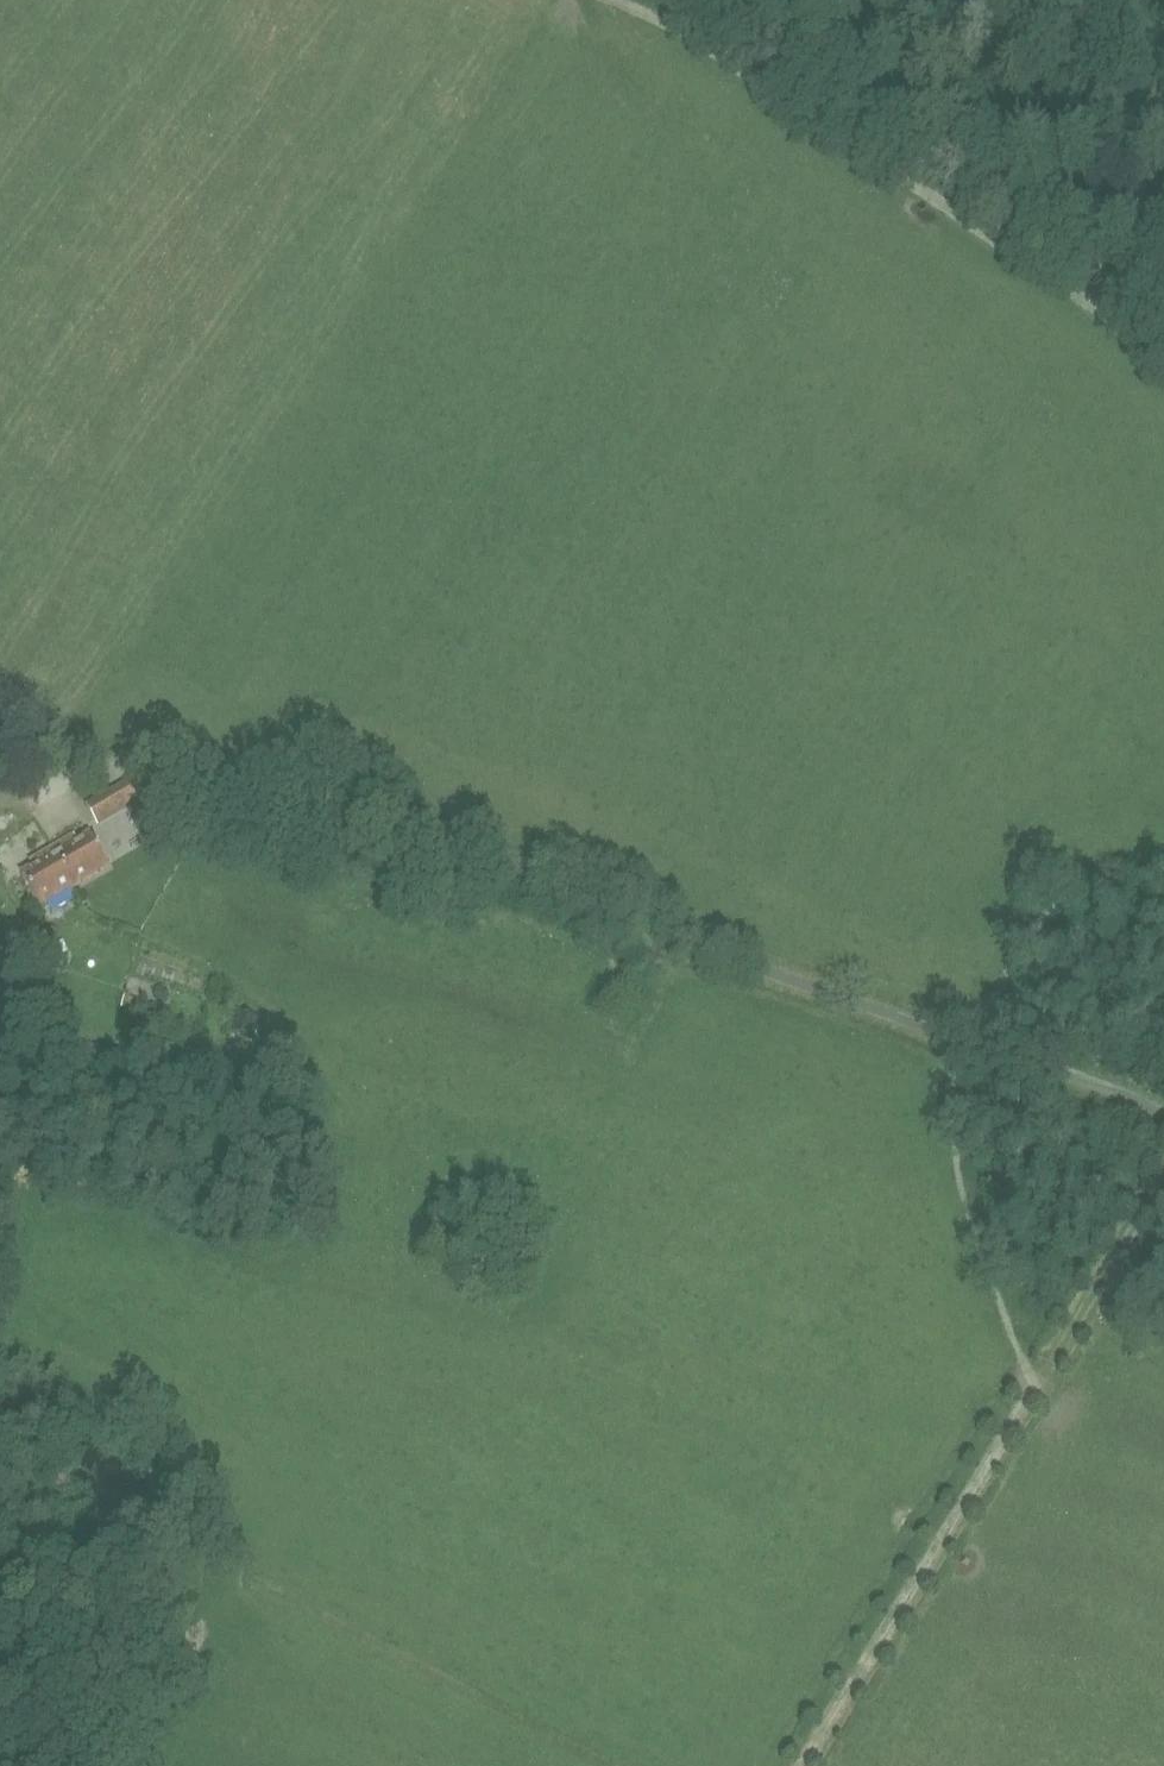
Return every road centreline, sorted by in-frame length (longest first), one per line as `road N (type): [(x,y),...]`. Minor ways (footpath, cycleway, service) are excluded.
road 1 (track): [(76,774),(160,755),(282,775),(511,859),(667,930),(1163,1113)]
road 2 (track): [(803,1765),(1163,1180)]
road 3 (track): [(1163,371),(1069,288),(660,16),(618,0)]

